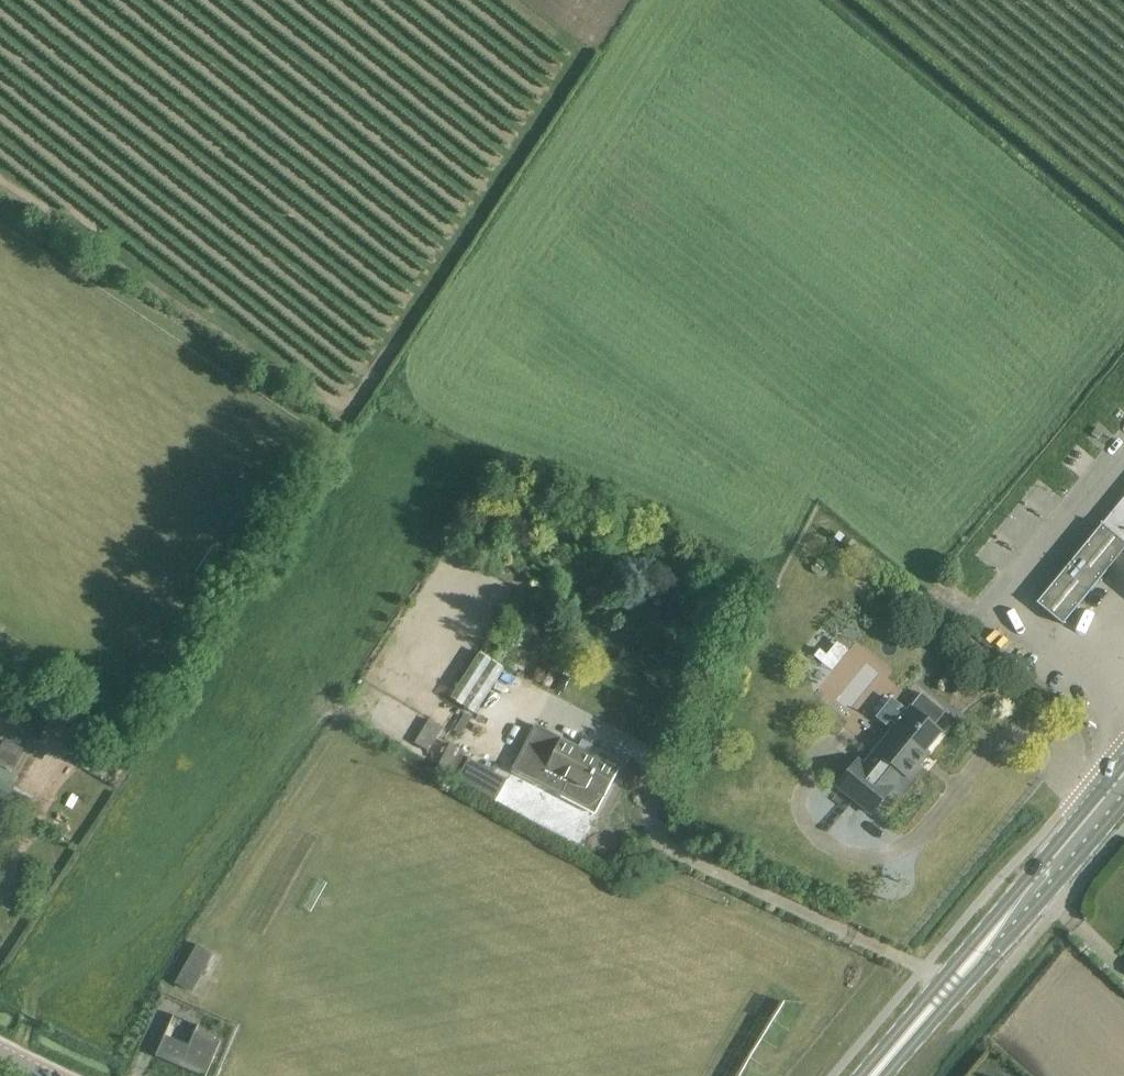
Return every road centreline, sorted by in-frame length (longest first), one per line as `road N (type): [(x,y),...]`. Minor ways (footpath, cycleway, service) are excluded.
road 1 (secondary): [(873,1075),(1123,785)]

